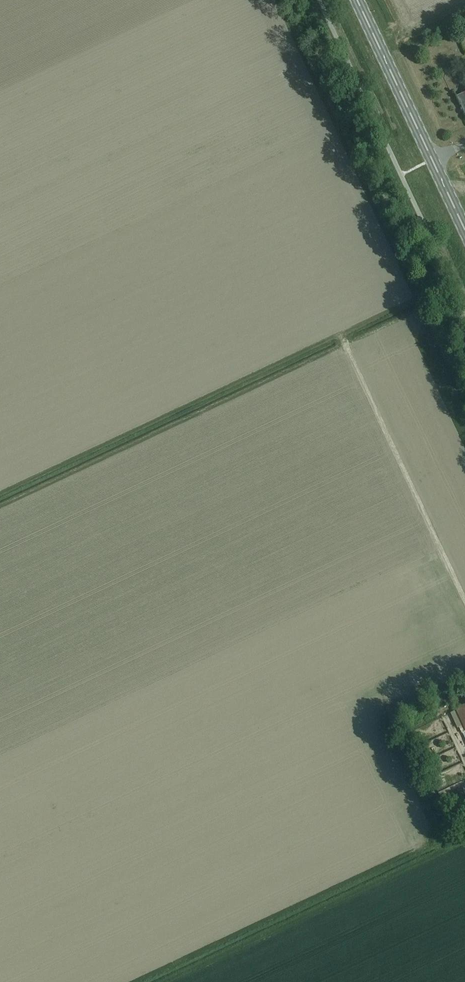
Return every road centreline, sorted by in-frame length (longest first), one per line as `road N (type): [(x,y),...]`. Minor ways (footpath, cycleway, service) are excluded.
road 1 (secondary): [(464,242),(351,0)]

